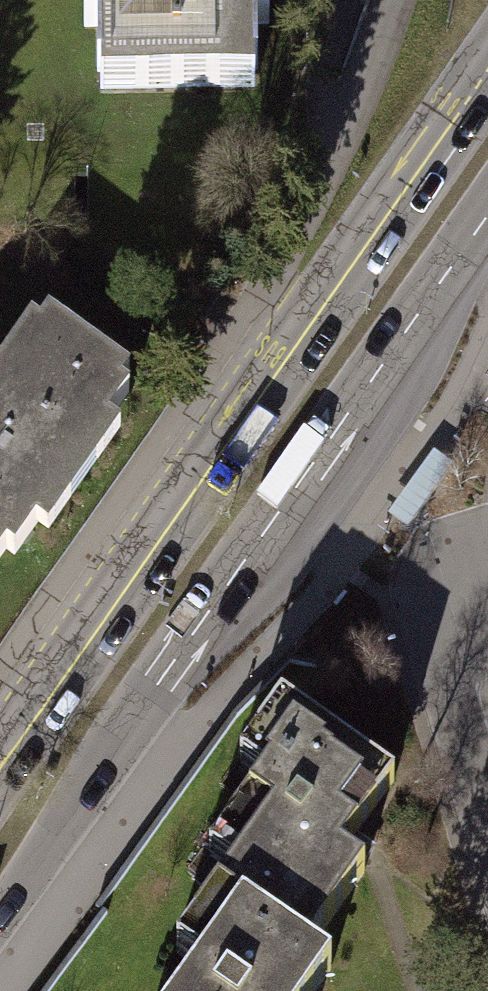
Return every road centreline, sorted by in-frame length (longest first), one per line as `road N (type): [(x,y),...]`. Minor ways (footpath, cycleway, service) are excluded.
road 1 (primary): [(0,910),(487,218)]
road 2 (primary): [(487,71),(0,762)]
road 3 (residential): [(430,623),(487,824)]

